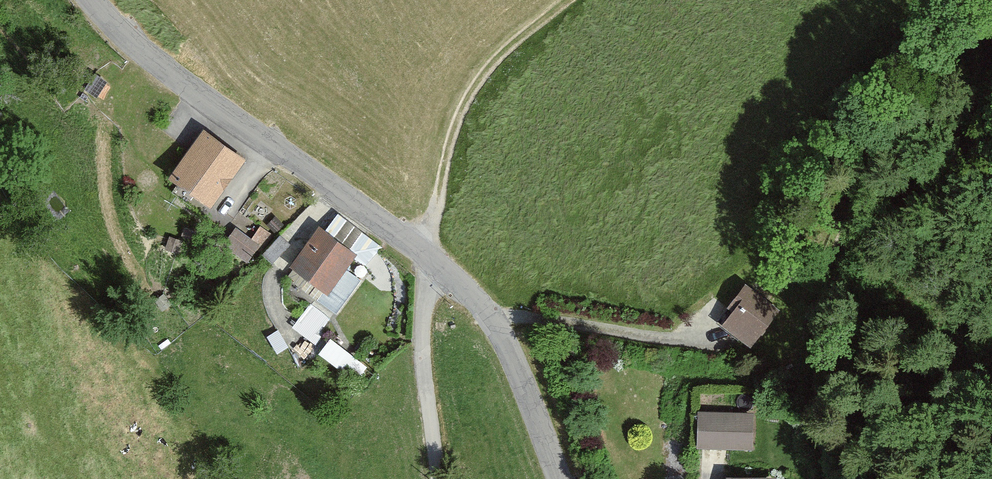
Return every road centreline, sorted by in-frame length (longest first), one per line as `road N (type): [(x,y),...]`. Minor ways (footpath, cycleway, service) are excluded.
road 1 (unclassified): [(91,0),(161,69),(417,247),(479,307),(508,348),(558,478)]
road 2 (track): [(991,24),(915,113),(850,218),(814,337),(811,392),(833,478)]
road 3 (track): [(566,1),(483,74),(451,138),(417,247)]

